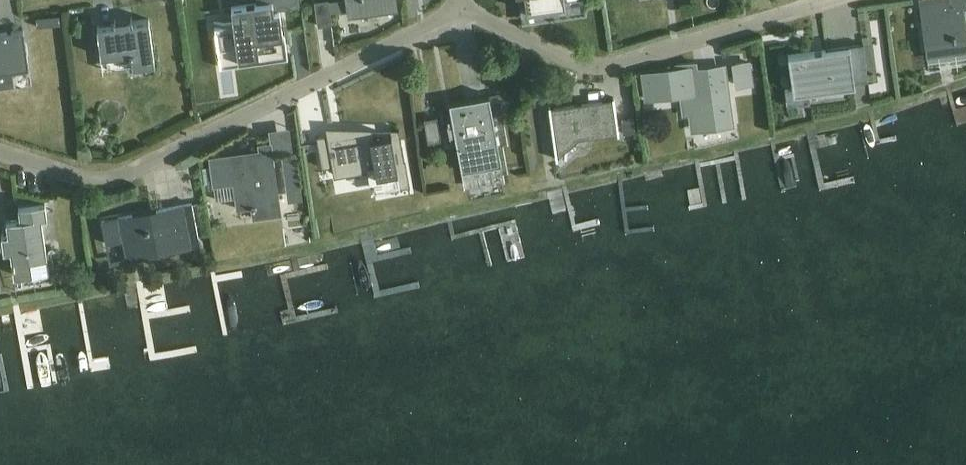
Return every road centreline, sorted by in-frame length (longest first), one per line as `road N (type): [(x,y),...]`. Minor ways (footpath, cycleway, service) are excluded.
road 1 (residential): [(0,149),(92,179),(131,173),(461,7)]
road 2 (residential): [(461,7),(583,63),(609,65),(835,0)]

